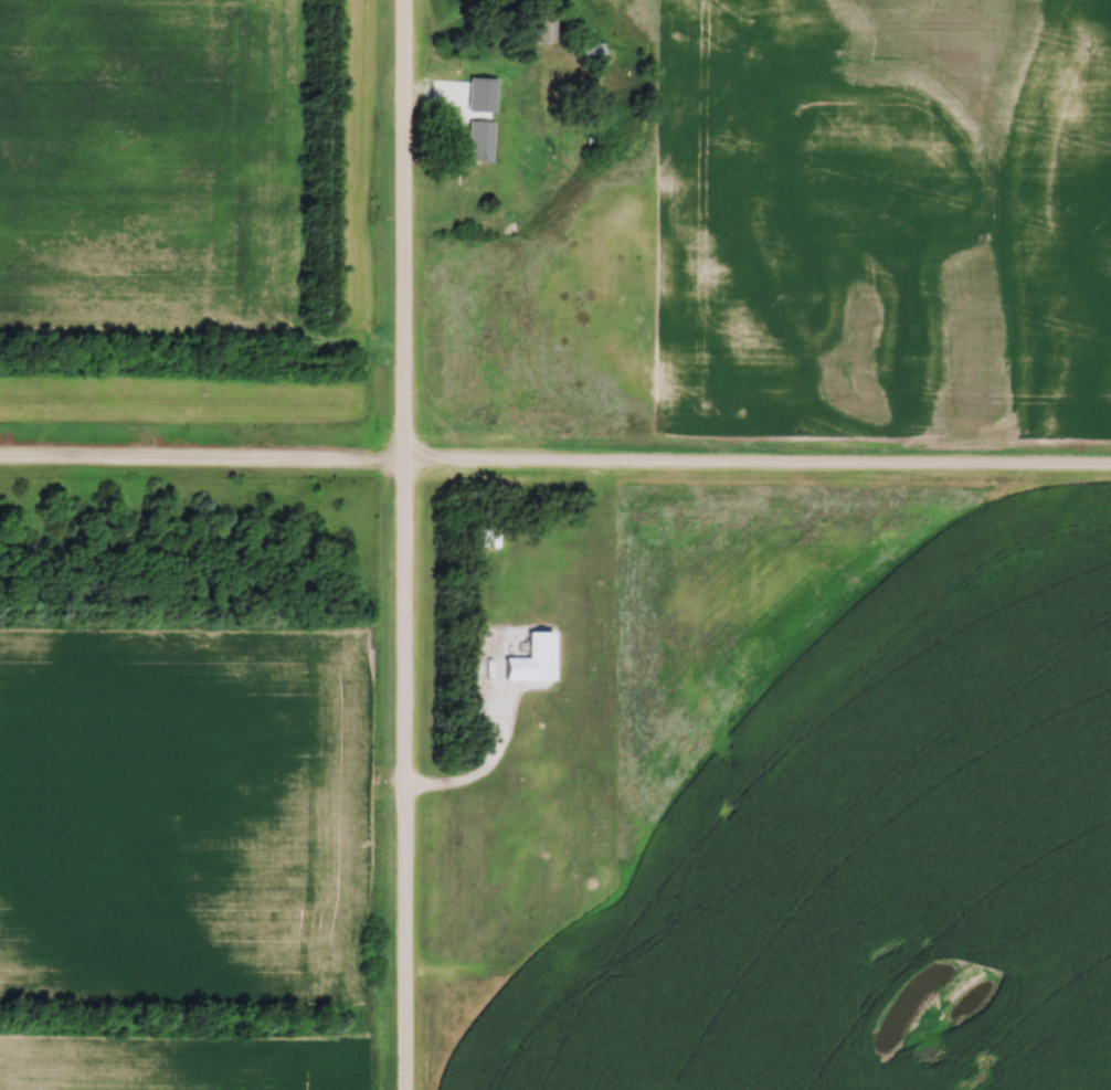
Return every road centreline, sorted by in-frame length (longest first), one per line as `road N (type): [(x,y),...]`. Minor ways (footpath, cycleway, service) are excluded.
road 1 (residential): [(1110,475),(0,465)]
road 2 (residential): [(404,1089),(405,0)]

